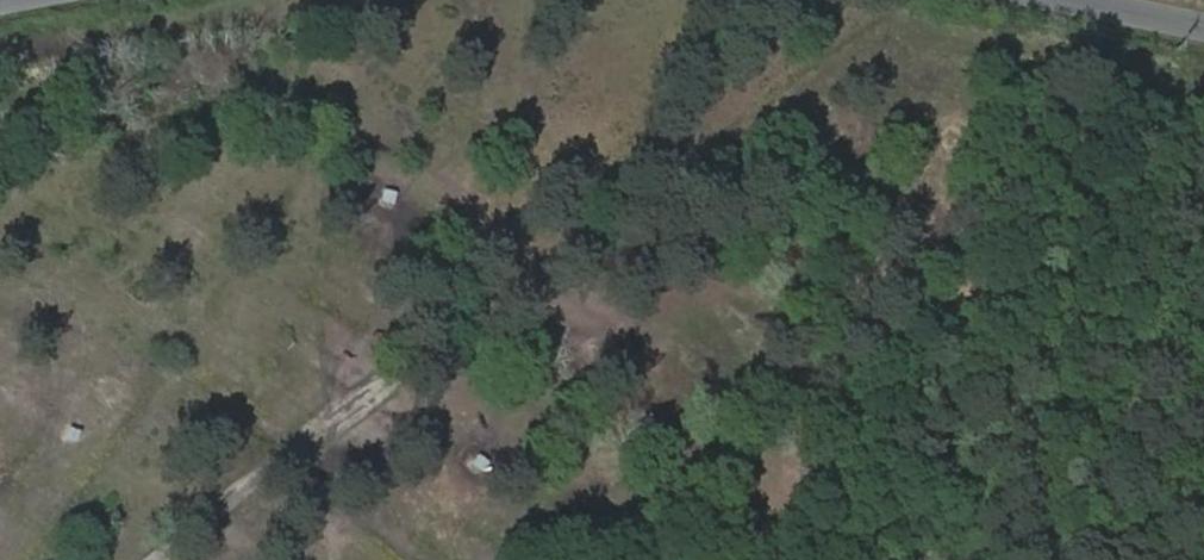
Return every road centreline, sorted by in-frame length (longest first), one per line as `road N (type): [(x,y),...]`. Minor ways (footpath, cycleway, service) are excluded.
road 1 (tertiary): [(1203,27),(1065,0)]

